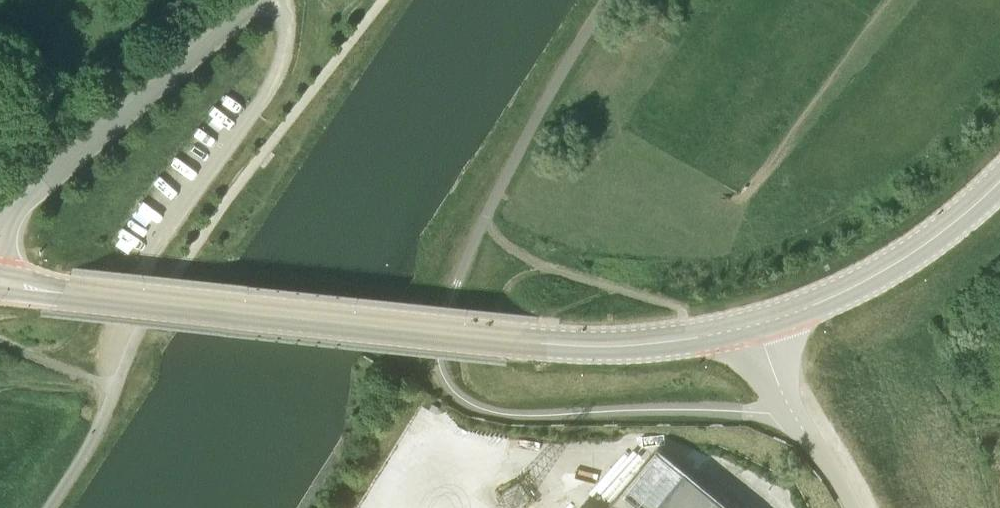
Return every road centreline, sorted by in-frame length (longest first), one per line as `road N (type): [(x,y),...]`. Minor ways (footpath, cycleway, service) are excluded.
road 1 (tertiary): [(757,323),(604,343),(0,282)]
road 2 (unclassified): [(0,221),(253,0)]
road 3 (tertiary): [(999,178),(897,260),(757,323)]
road 4 (unclassified): [(852,507),(832,465),(783,397),(757,323)]

